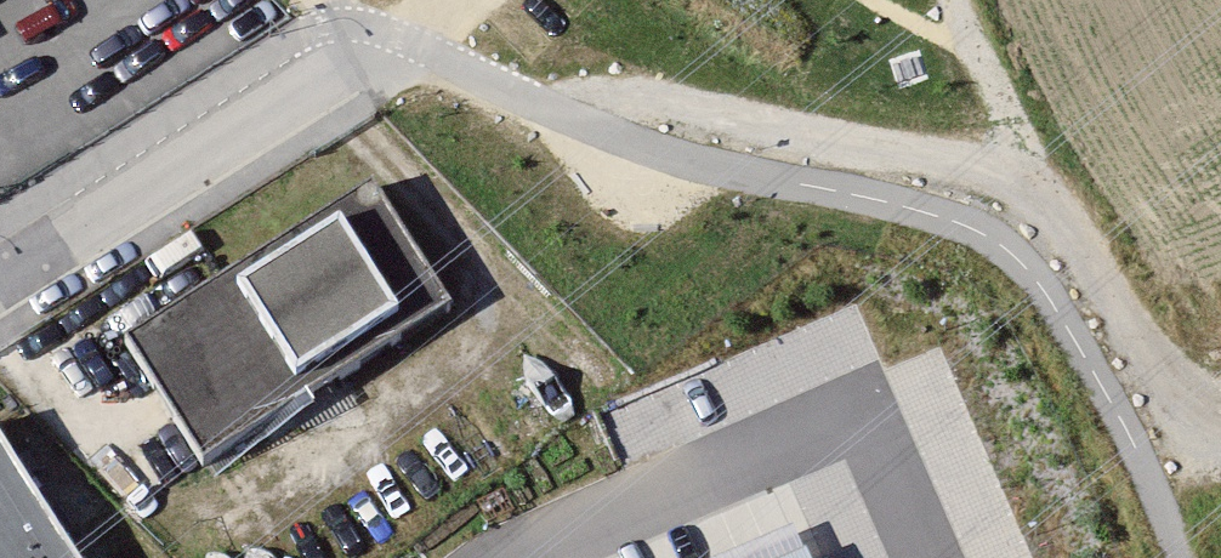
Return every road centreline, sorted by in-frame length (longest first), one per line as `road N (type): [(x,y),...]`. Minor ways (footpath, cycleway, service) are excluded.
road 1 (track): [(399,35),(731,142),(941,149),(1014,172),(1100,265),(1158,404),(1220,433)]
road 2 (residential): [(0,286),(399,35)]
road 3 (track): [(1014,172),(945,0)]

